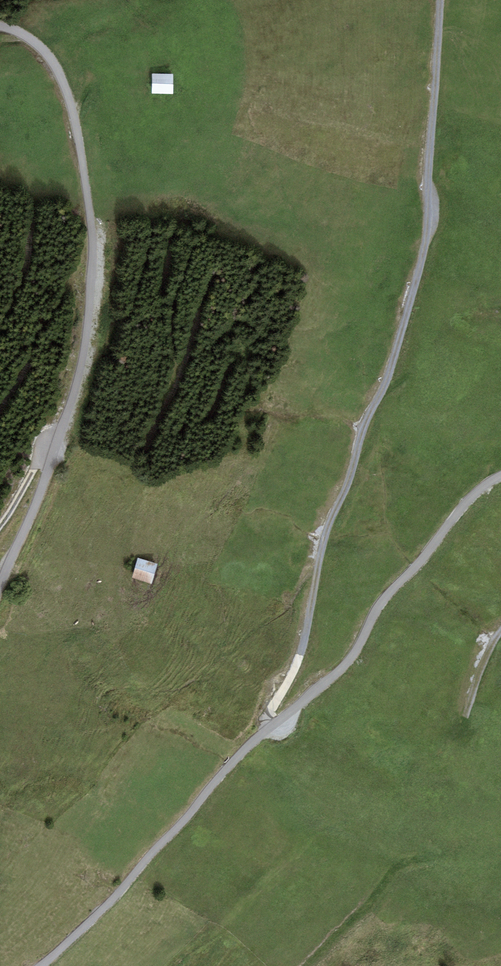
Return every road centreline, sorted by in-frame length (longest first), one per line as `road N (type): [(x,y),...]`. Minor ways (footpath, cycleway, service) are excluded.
road 1 (track): [(437,0),(426,240),(387,377),(320,553),(300,655),(270,710),(270,727)]
road 2 (track): [(500,476),(470,499),(385,598),(346,663),(224,768),(108,903),(41,965)]
road 3 (track): [(0,583),(76,385),(93,240),(61,77),(32,40),(0,26)]

